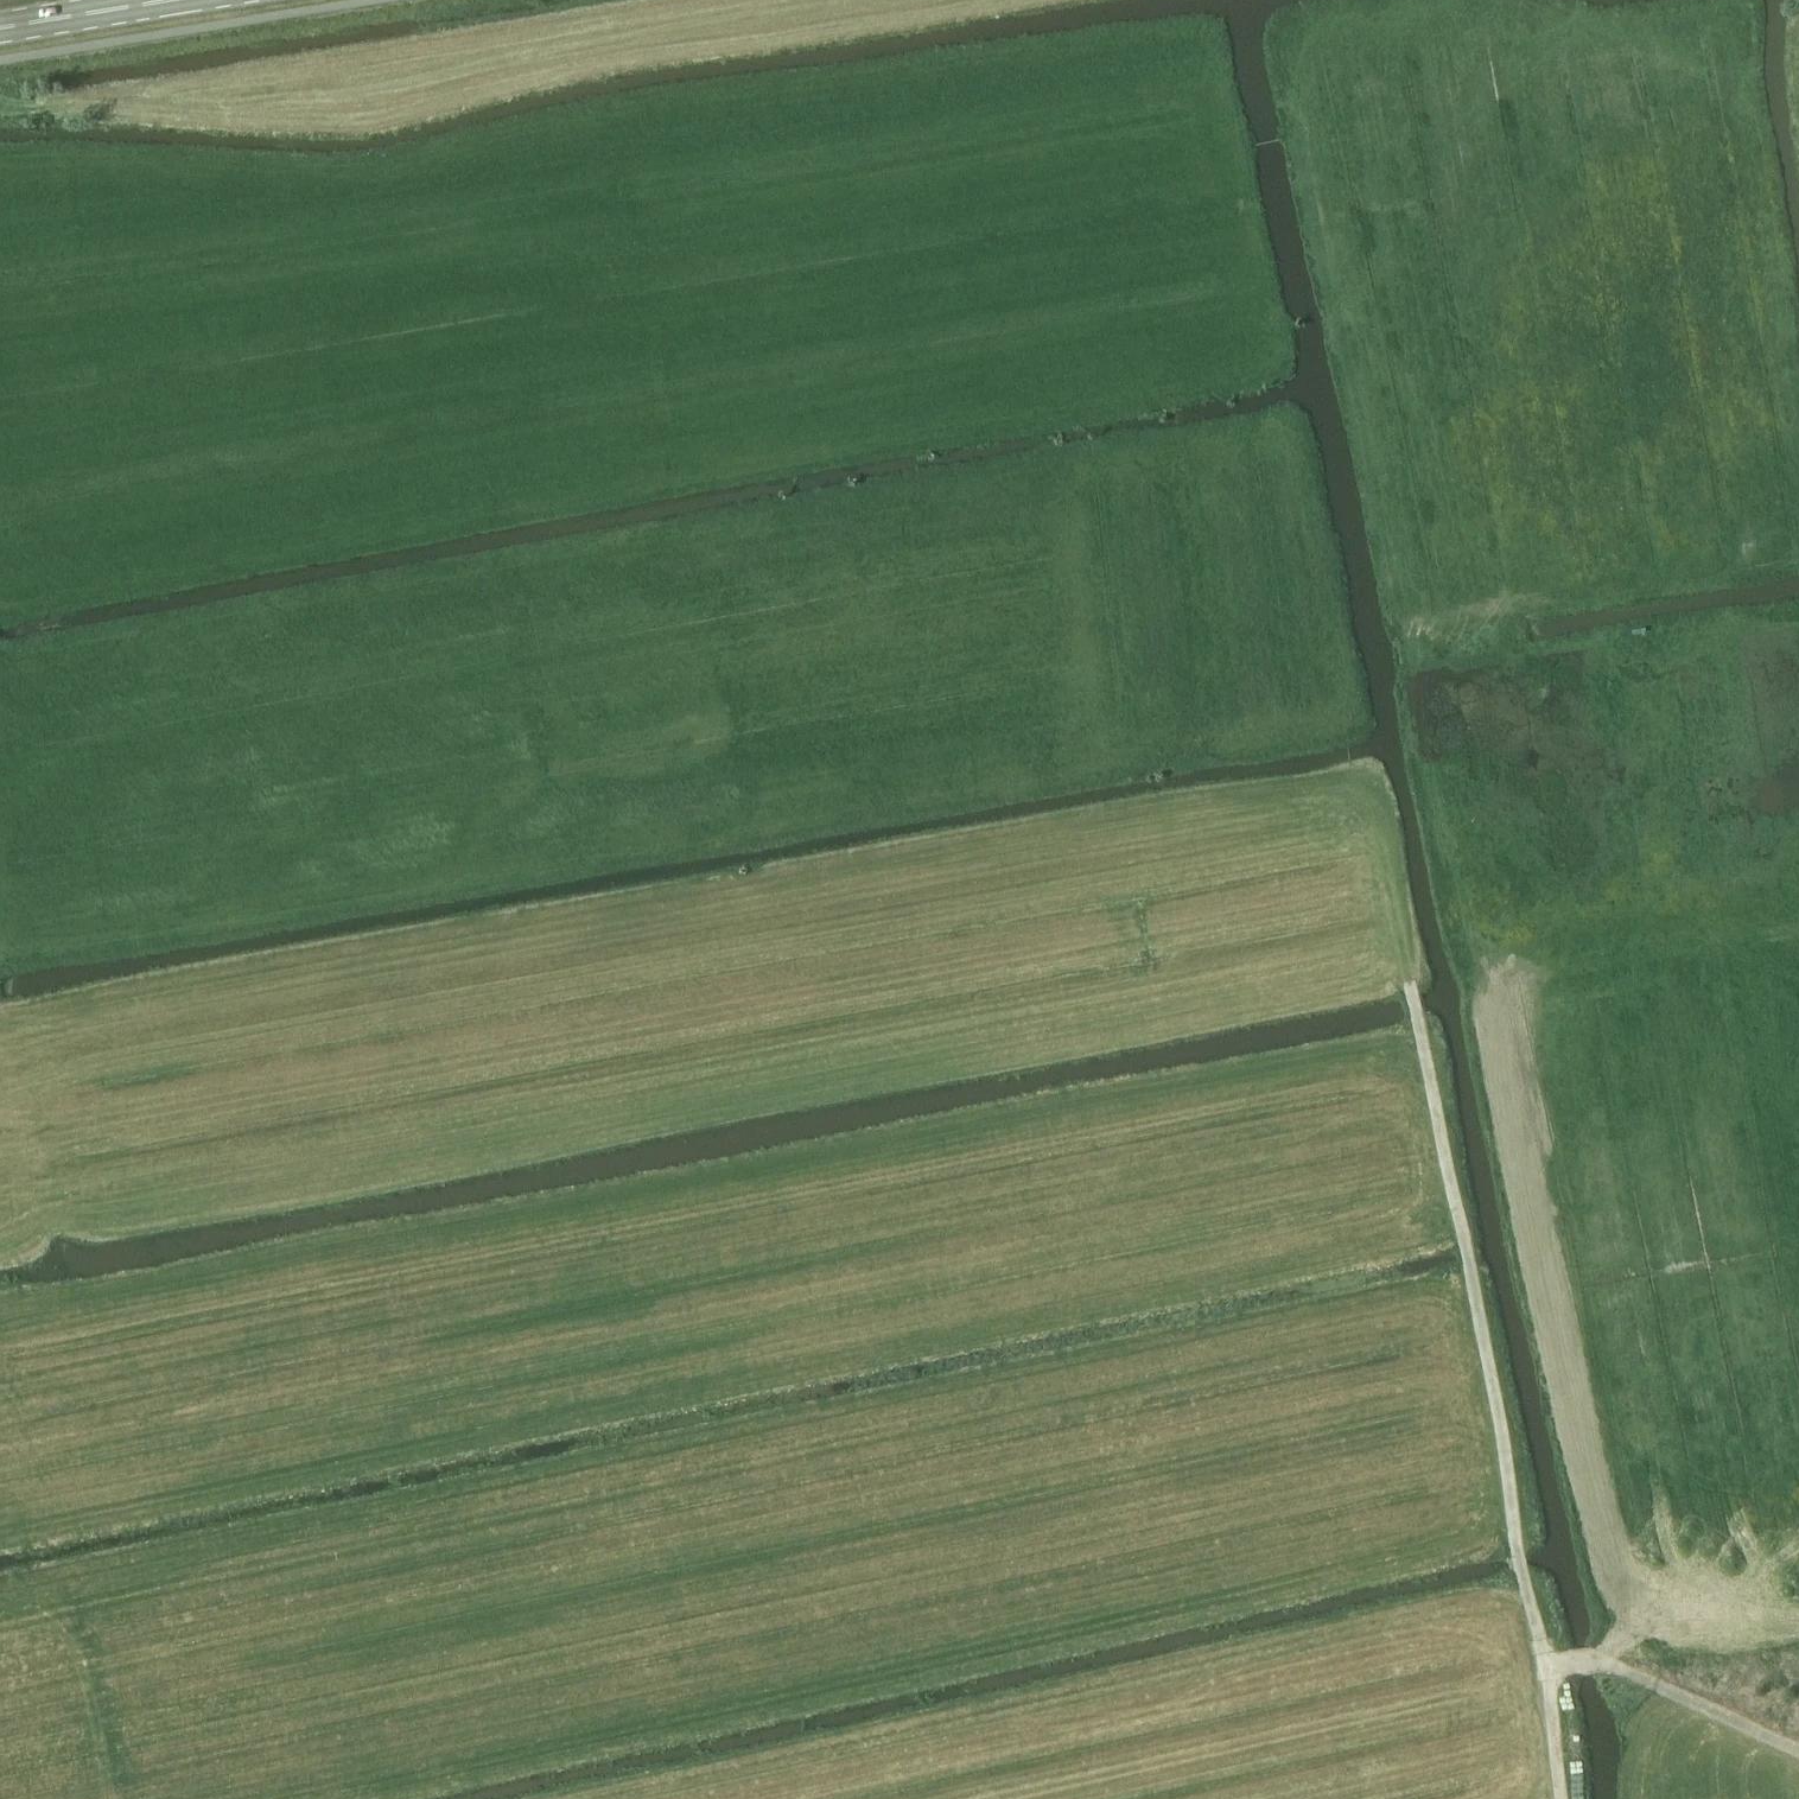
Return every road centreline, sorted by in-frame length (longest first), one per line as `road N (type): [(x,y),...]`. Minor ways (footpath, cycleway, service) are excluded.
road 1 (track): [(1563,1798),(1549,1663),(1520,1571),(1483,1323),(1410,981)]
road 2 (track): [(1798,1747),(1596,1659),(1549,1663)]
road 3 (secondary): [(0,27),(170,0)]

